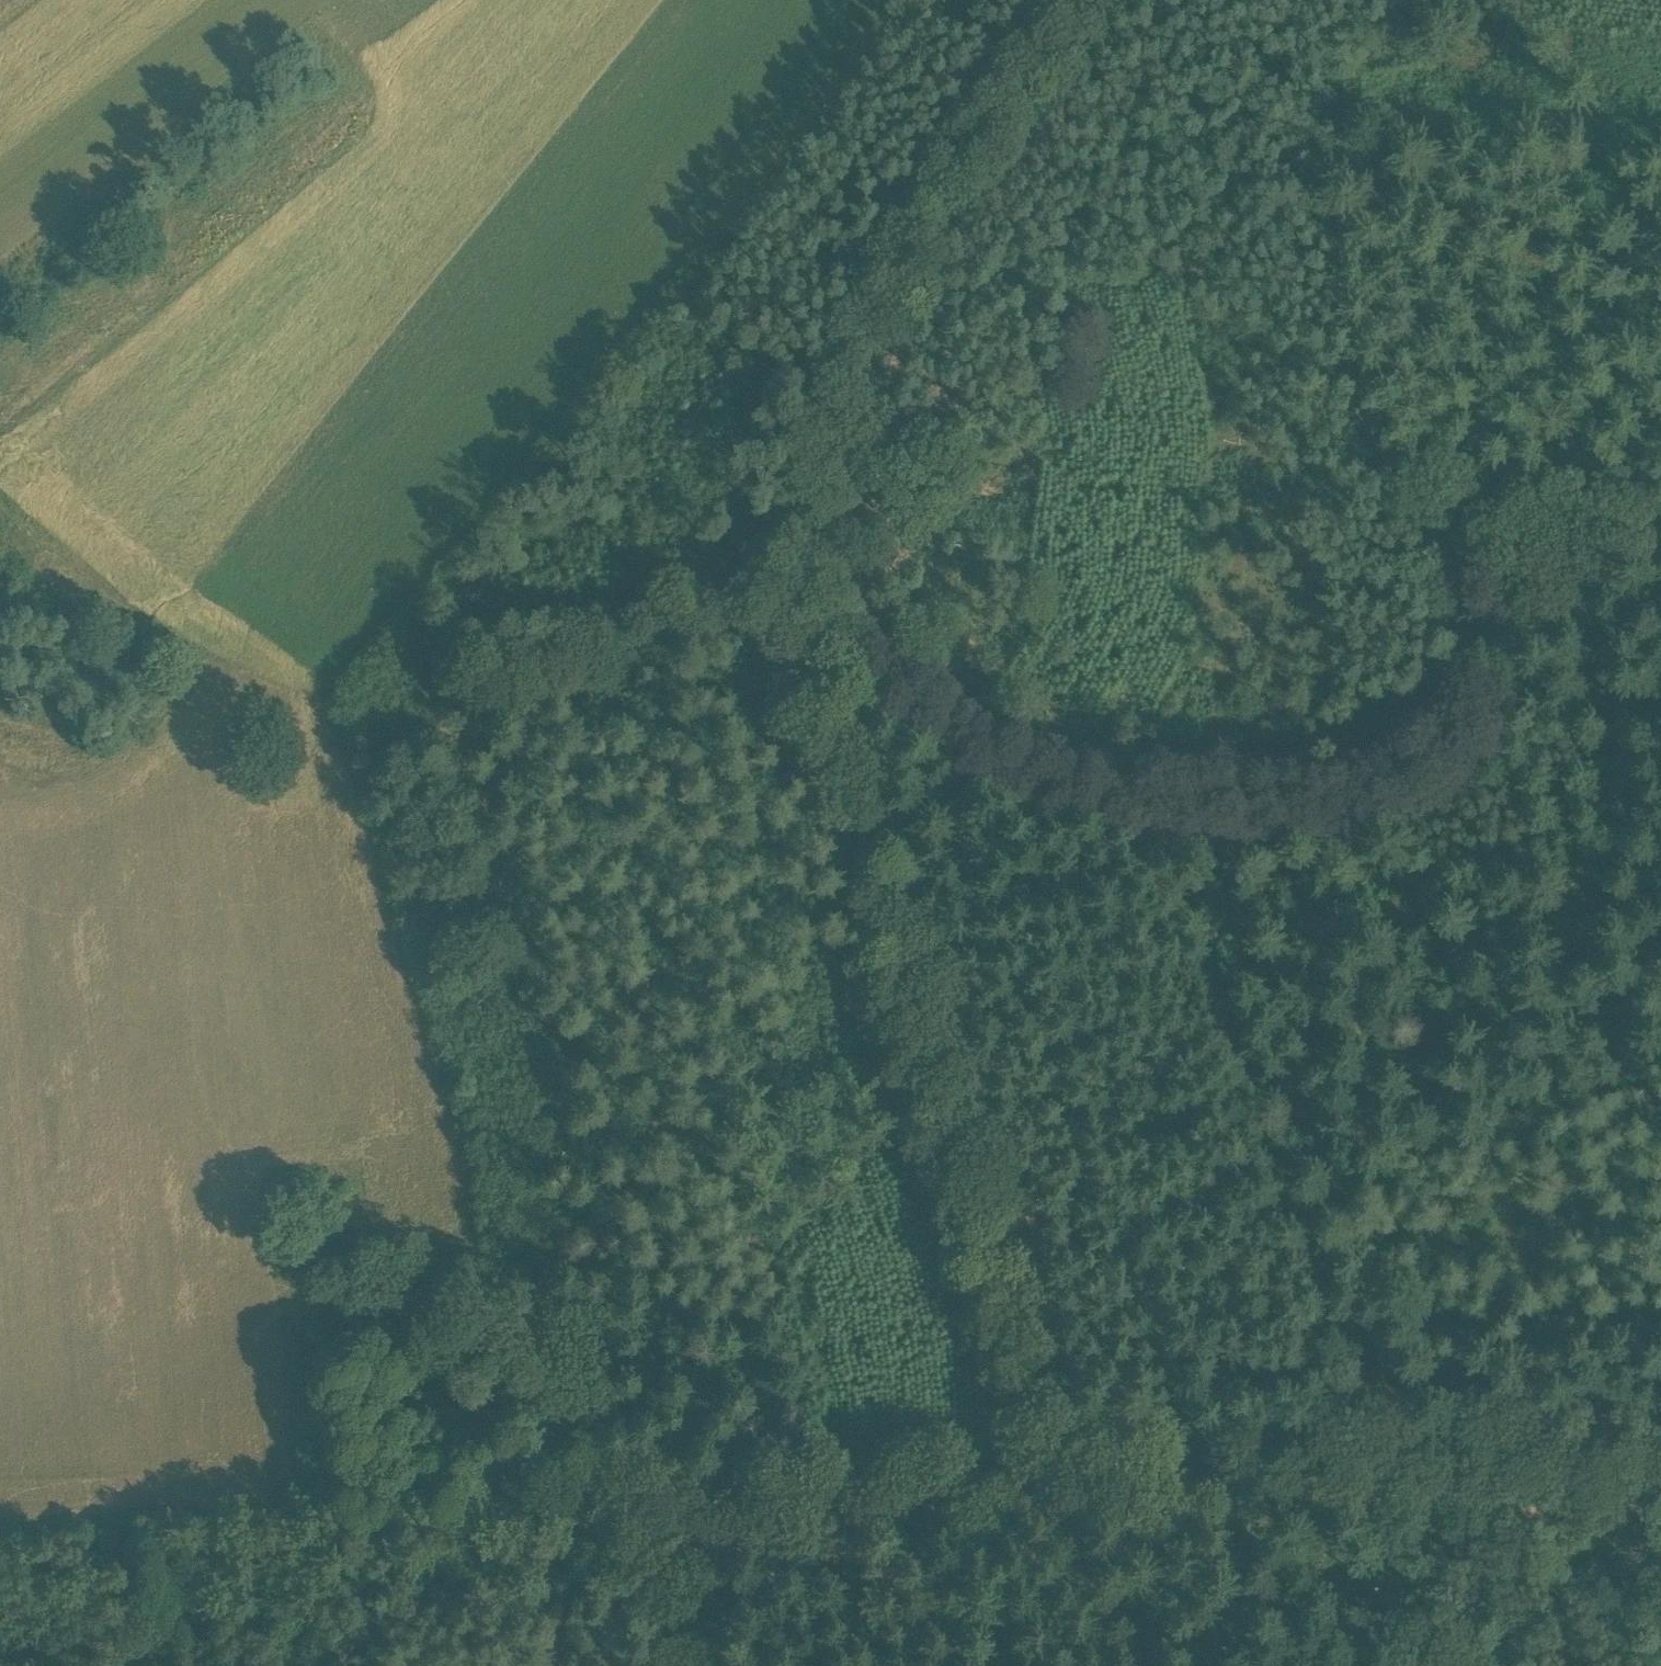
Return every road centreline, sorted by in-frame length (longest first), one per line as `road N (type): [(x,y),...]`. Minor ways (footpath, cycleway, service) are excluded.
road 1 (track): [(0,1540),(622,1512)]

